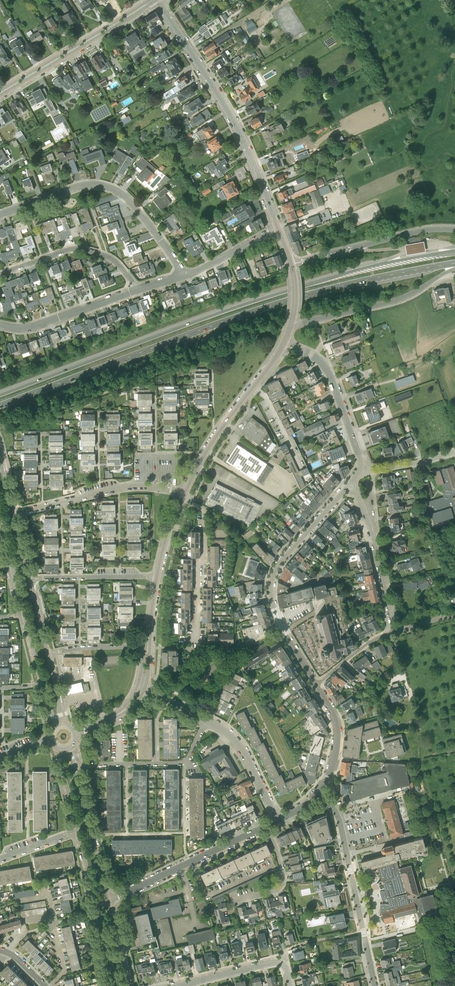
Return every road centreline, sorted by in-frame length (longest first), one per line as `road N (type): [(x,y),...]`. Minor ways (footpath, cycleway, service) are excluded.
road 1 (primary): [(454,252),(279,293),(0,395)]
road 2 (primary): [(0,406),(280,304),(454,263)]
road 3 (residential): [(277,227),(234,122),(156,0)]
road 4 (residential): [(316,684),(277,617),(272,577),(350,486)]
road 5 (residential): [(185,276),(136,207),(108,186),(81,185),(0,213)]
road 6 (residential): [(375,985),(341,824),(319,791)]
road 7 (residential): [(184,494),(284,342)]
road 8 (tertiary): [(0,93),(154,0)]
road 9 (residential): [(108,902),(267,824)]
road 10 (primary): [(454,230),(411,232),(290,265)]
road 11 (residential): [(361,472),(328,371),(284,342)]
road 12 (residential): [(138,289),(107,255),(81,249),(0,273)]
road 13 (primary): [(291,322),(389,303),(438,278)]
road 14 (residential): [(395,631),(350,486)]
road 15 (residential): [(0,325),(29,327),(138,289)]
road 16 (tertiary): [(108,902),(75,768)]
road 17 (residential): [(13,514),(142,486)]
road 18 (residential): [(290,985),(286,968),(274,962),(179,985)]
road 19 (residential): [(29,579),(157,577)]
road 20 (residential): [(277,820),(239,744),(206,722)]

